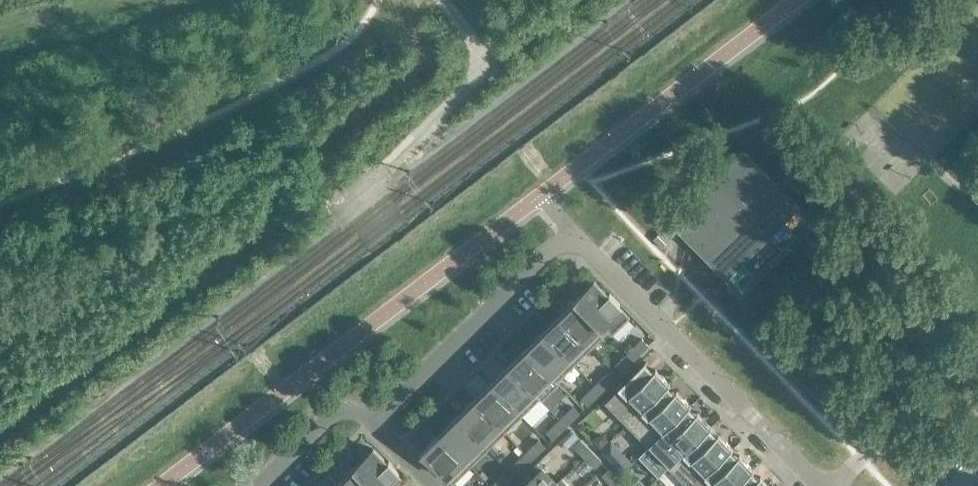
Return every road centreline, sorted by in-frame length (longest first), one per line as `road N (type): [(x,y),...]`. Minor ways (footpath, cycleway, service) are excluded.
road 1 (residential): [(819,485),(590,246)]
road 2 (residential): [(384,426),(550,251),(568,240),(590,246)]
road 3 (unclassified): [(837,485),(977,348)]
road 4 (residential): [(264,485),(330,426),(360,417),(384,426)]

